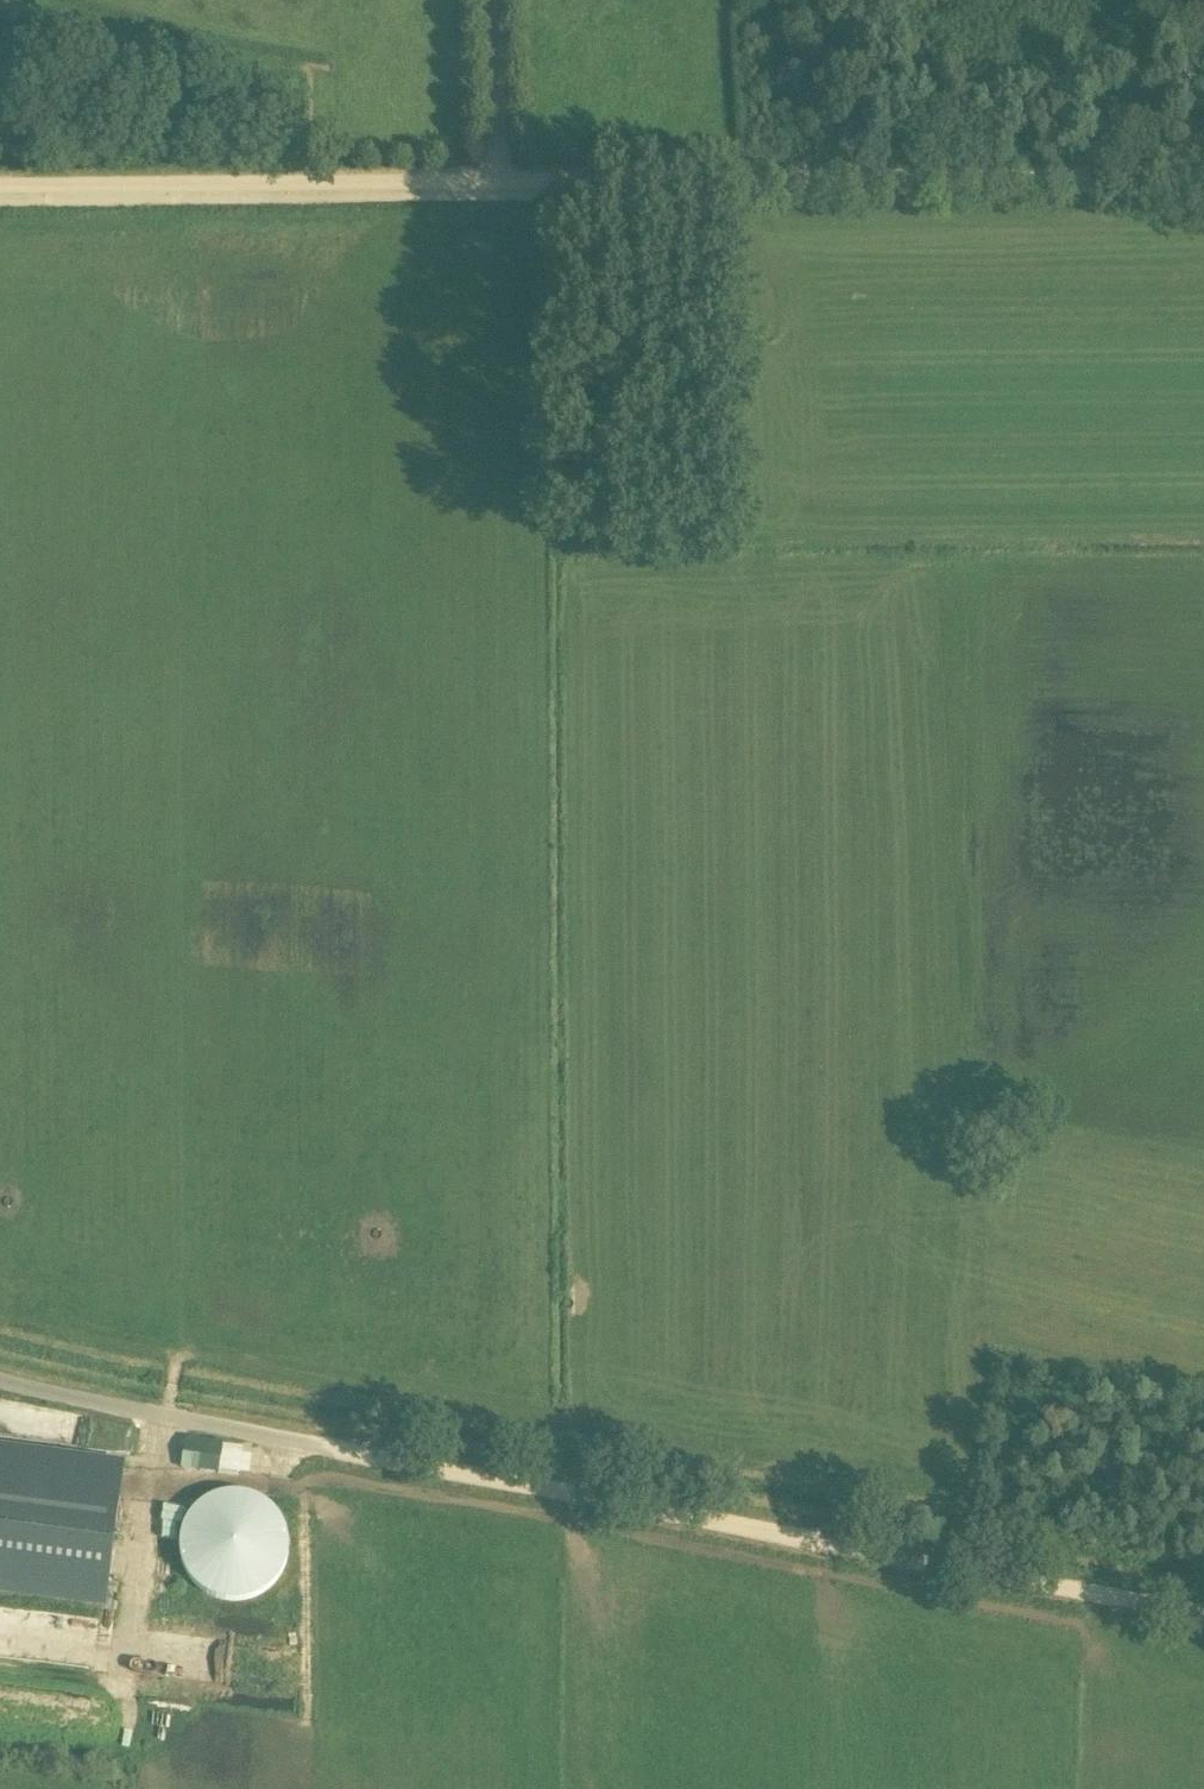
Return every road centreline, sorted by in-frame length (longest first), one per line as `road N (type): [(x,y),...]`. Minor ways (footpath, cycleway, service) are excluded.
road 1 (track): [(1203,178),(0,190)]
road 2 (track): [(1203,1614),(364,1456)]
road 3 (unclassified): [(364,1456),(0,1379)]

